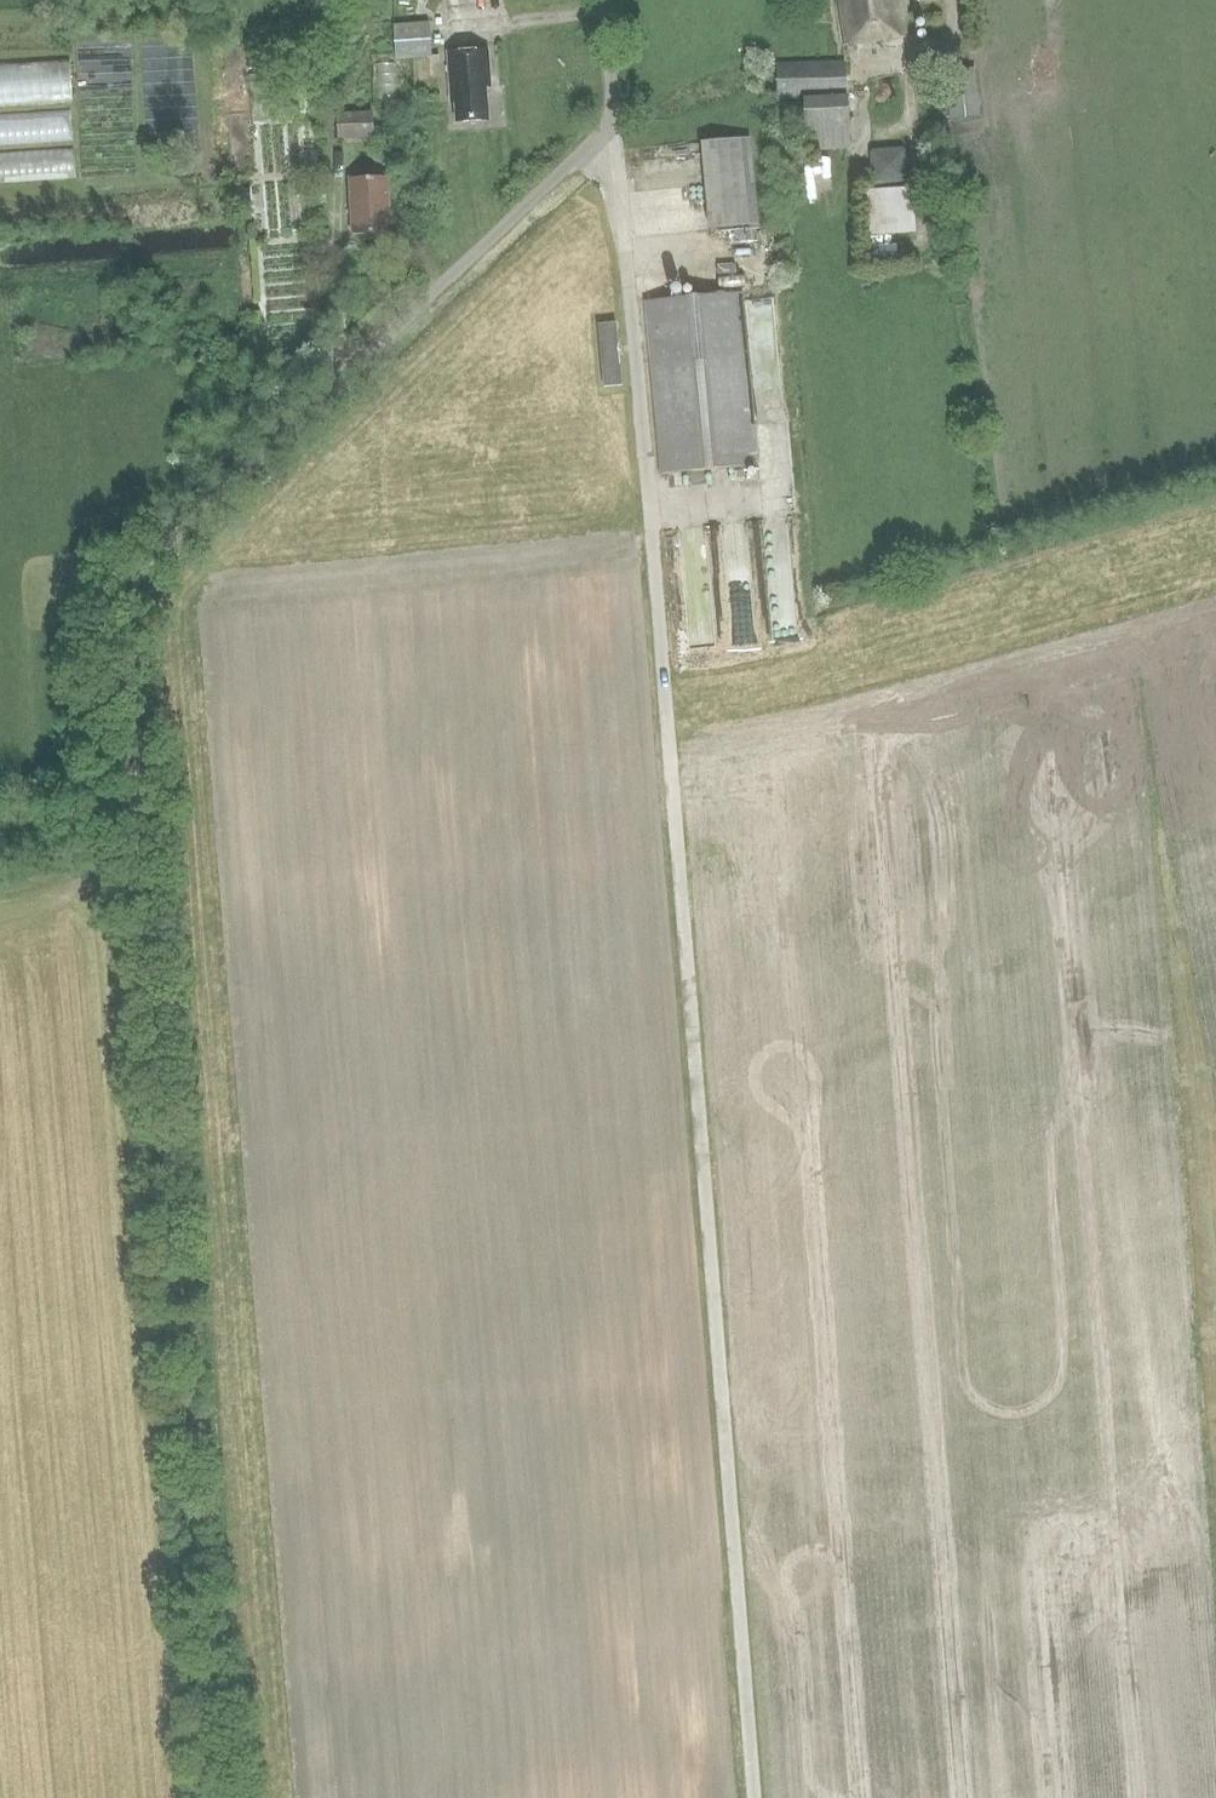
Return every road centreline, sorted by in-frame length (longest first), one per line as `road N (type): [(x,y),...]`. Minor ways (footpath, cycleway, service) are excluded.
road 1 (unclassified): [(225,1797),(143,630),(169,568),(611,140),(605,0)]

